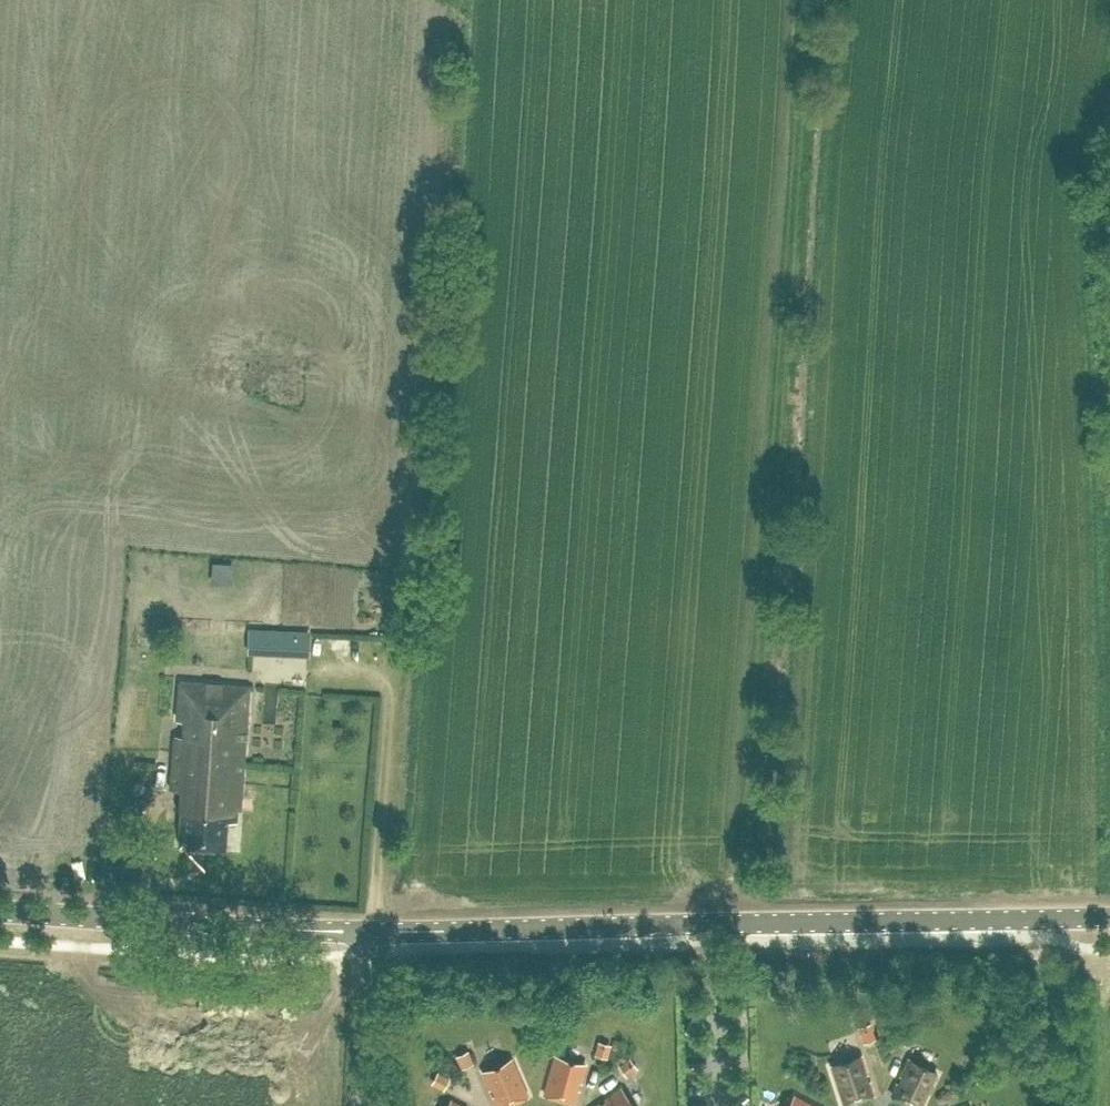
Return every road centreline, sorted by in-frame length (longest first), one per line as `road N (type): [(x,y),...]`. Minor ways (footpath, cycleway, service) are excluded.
road 1 (tertiary): [(1109,914),(376,927)]
road 2 (tertiary): [(376,927),(0,910)]
road 3 (residential): [(365,1105),(376,927)]

